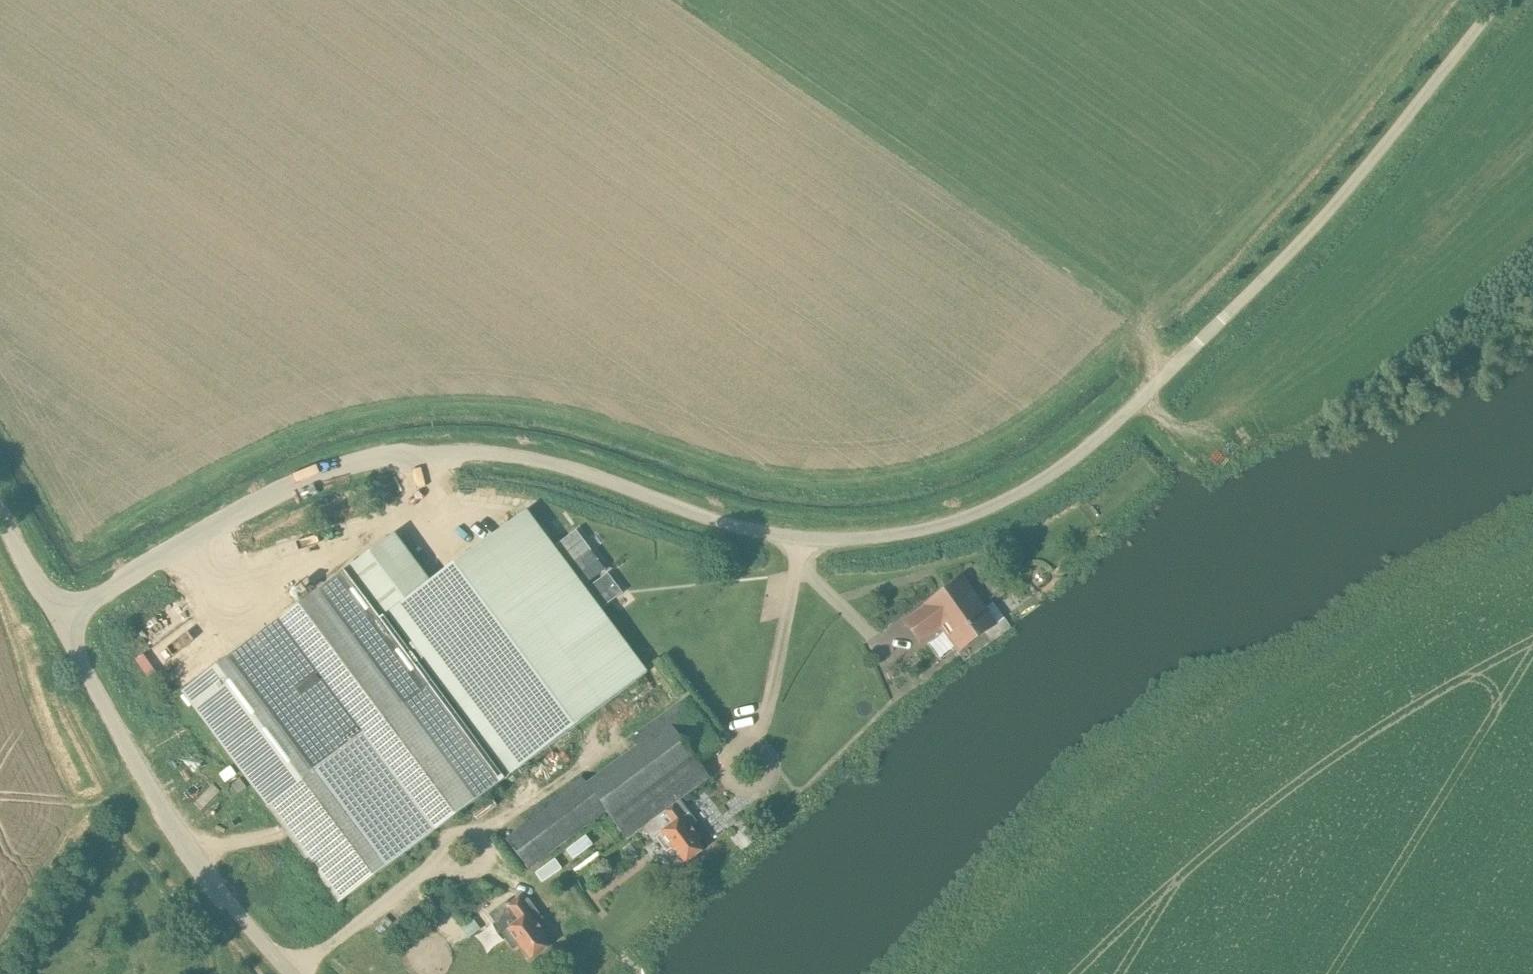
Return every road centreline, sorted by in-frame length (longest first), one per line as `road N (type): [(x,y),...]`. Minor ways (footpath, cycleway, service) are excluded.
road 1 (unclassified): [(60,624),(298,491),(384,461),(494,457),(783,544),(888,549),(930,540),(1057,483),(1174,386),(1349,201),(1510,0)]
road 2 (unclassified): [(280,973),(186,856),(60,624)]
road 3 (unclassified): [(60,624),(0,518)]

